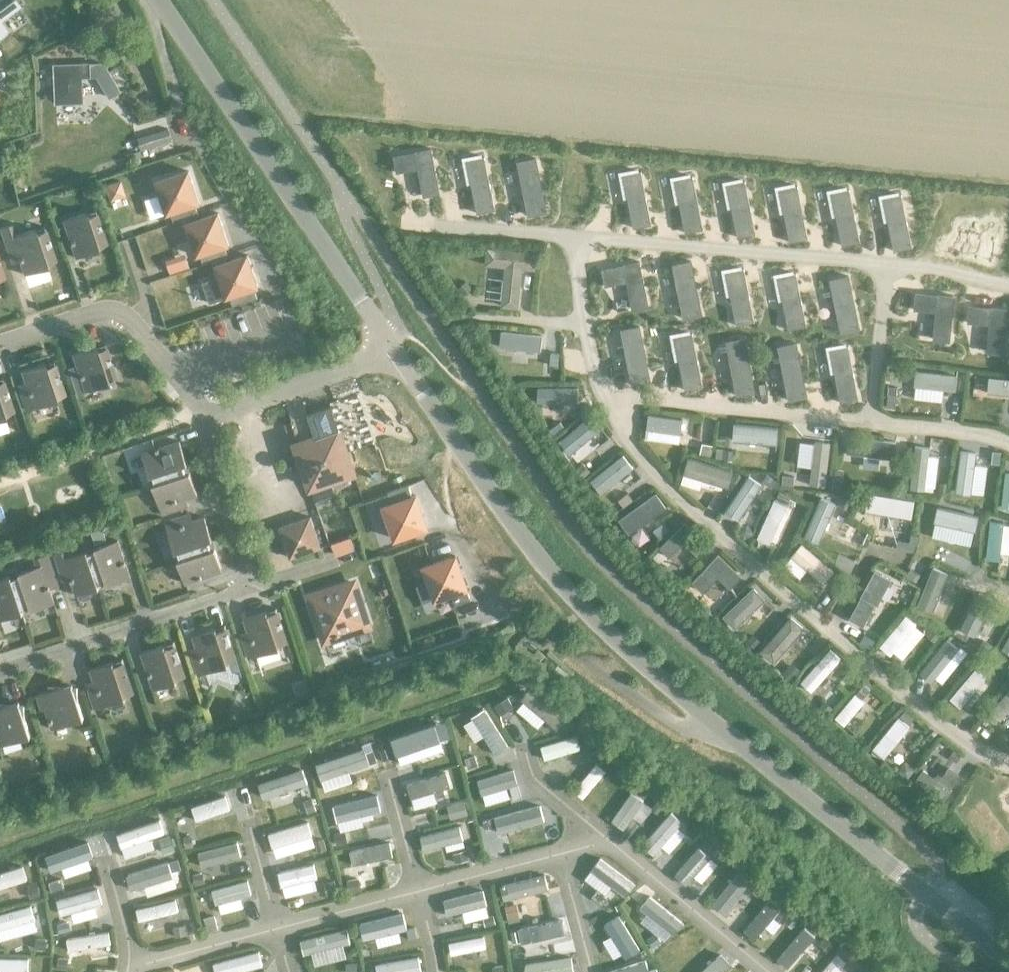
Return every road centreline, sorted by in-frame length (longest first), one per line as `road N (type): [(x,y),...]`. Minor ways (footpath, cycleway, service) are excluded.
road 1 (unclassified): [(1008,964),(585,613),(485,490),(160,0)]

